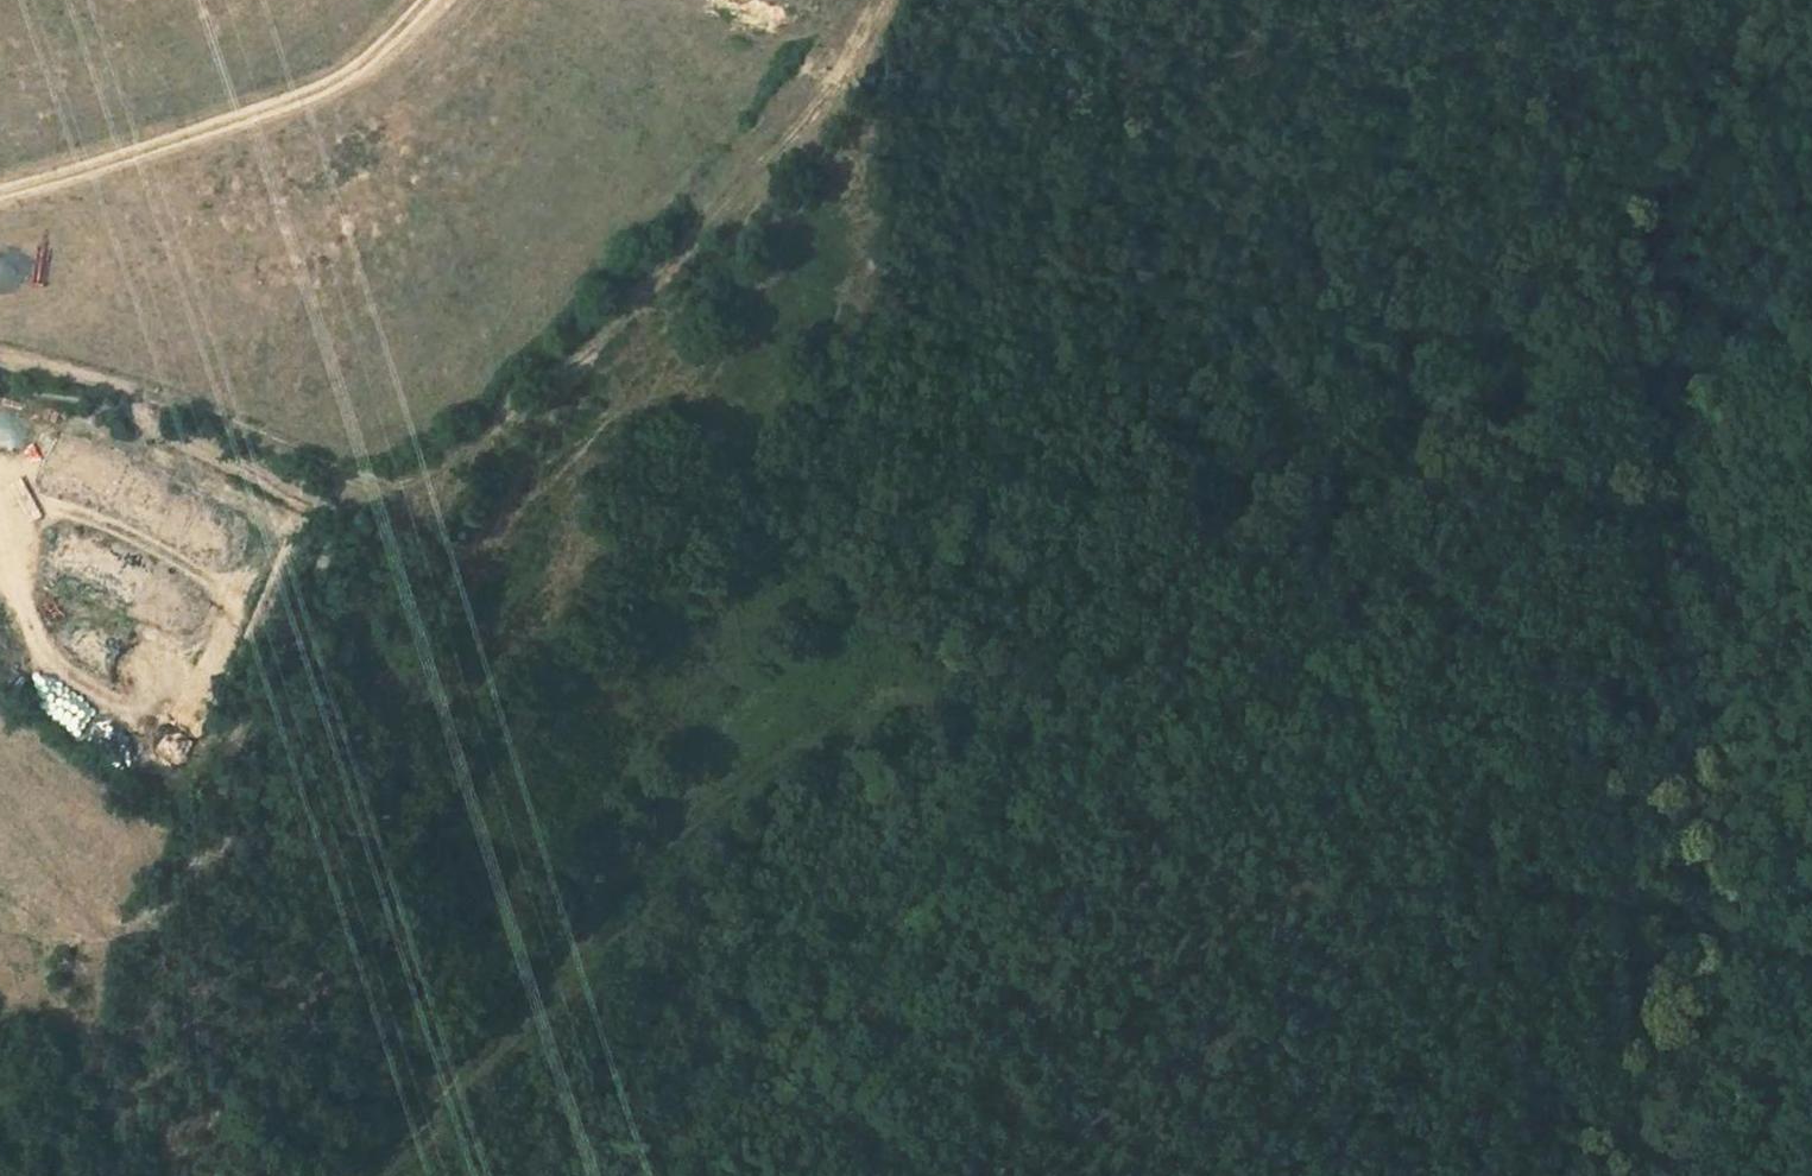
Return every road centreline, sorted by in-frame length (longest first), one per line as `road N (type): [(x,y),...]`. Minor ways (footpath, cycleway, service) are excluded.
road 1 (track): [(477,747),(301,886),(197,926),(187,892),(340,480)]
road 2 (track): [(340,480),(447,468),(573,355),(763,145),(869,0)]
road 3 (track): [(0,357),(143,390),(340,480)]

